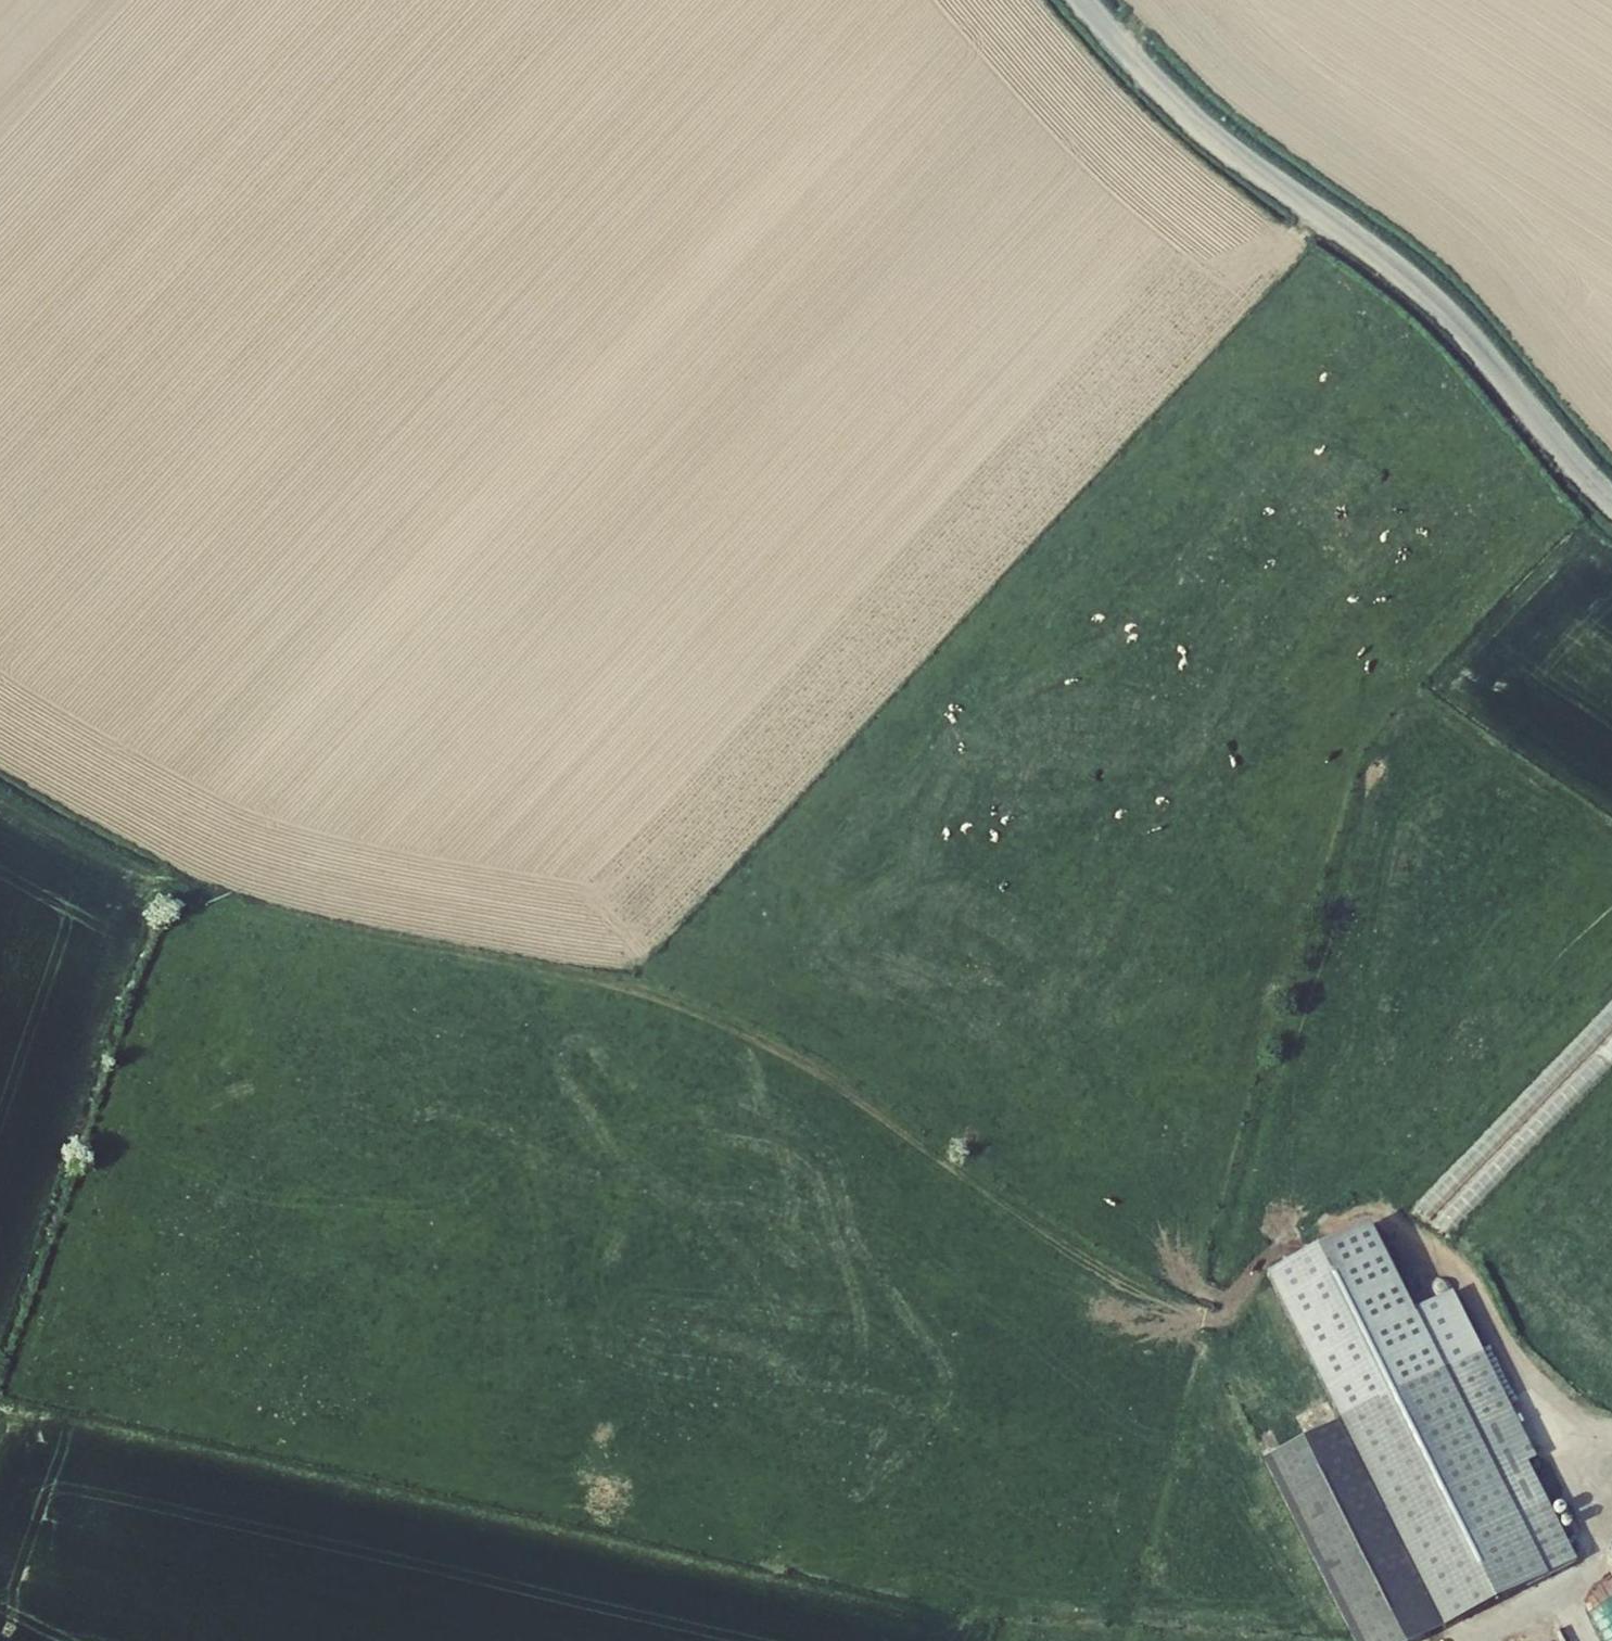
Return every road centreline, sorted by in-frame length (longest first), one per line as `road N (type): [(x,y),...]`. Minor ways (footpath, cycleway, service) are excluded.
road 1 (residential): [(1611,502),(1446,312),(1200,125),(1083,0)]
road 2 (track): [(1611,1425),(1571,1405),(1523,1362),(1458,1265),(1430,1240)]

